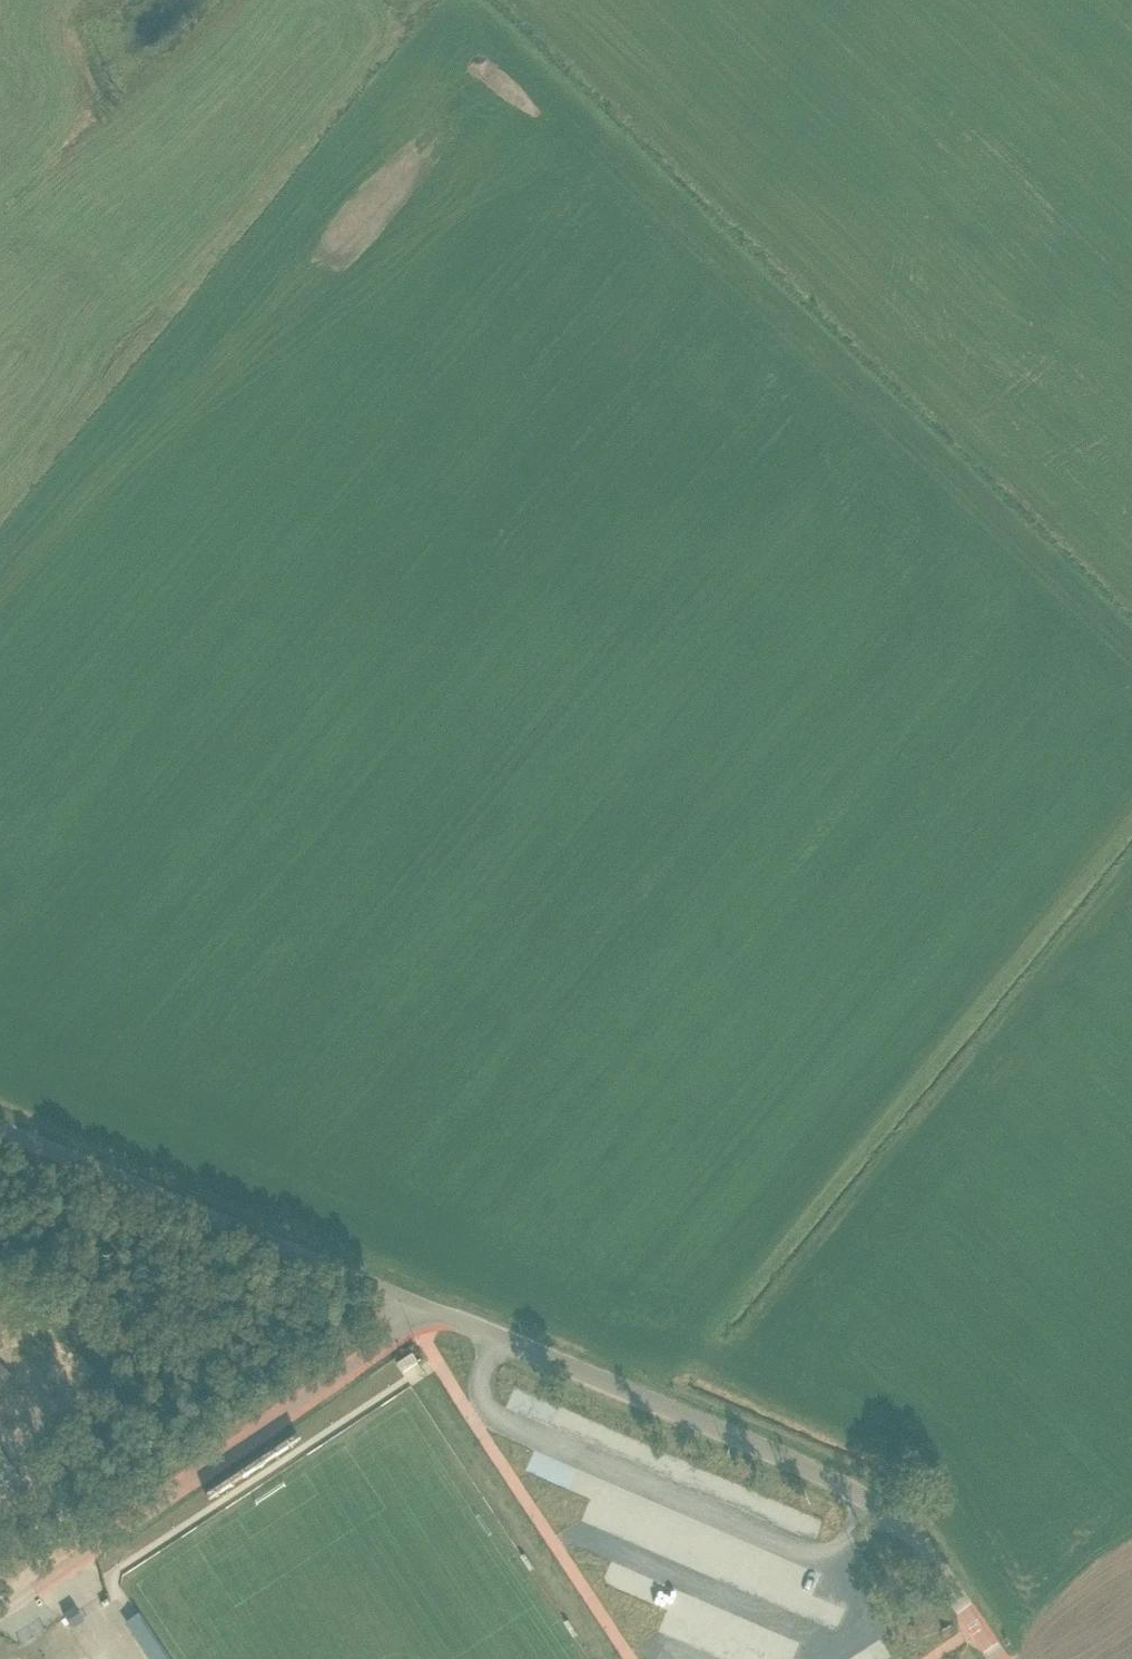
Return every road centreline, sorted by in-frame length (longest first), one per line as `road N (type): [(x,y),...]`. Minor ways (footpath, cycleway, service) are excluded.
road 1 (unclassified): [(996,1658),(932,1561),(842,1473),(429,1310)]
road 2 (unclassified): [(429,1310),(0,1613)]
road 3 (unclassified): [(429,1310),(0,1130)]

